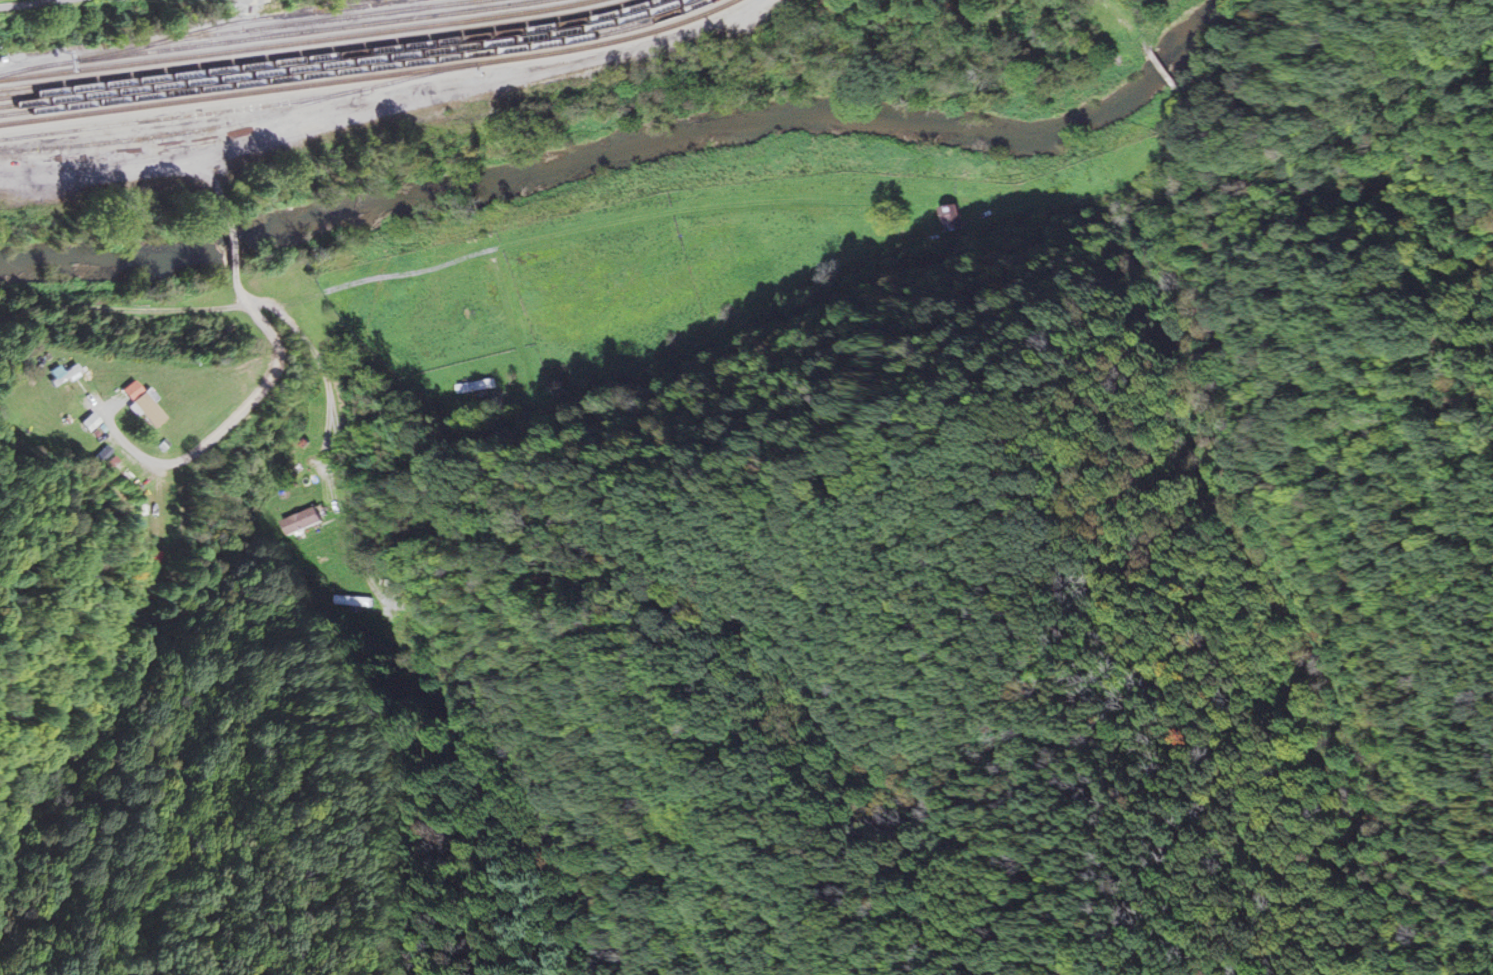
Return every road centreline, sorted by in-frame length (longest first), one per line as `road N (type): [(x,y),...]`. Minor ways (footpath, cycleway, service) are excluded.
road 1 (track): [(0,312),(194,311),(246,303)]

